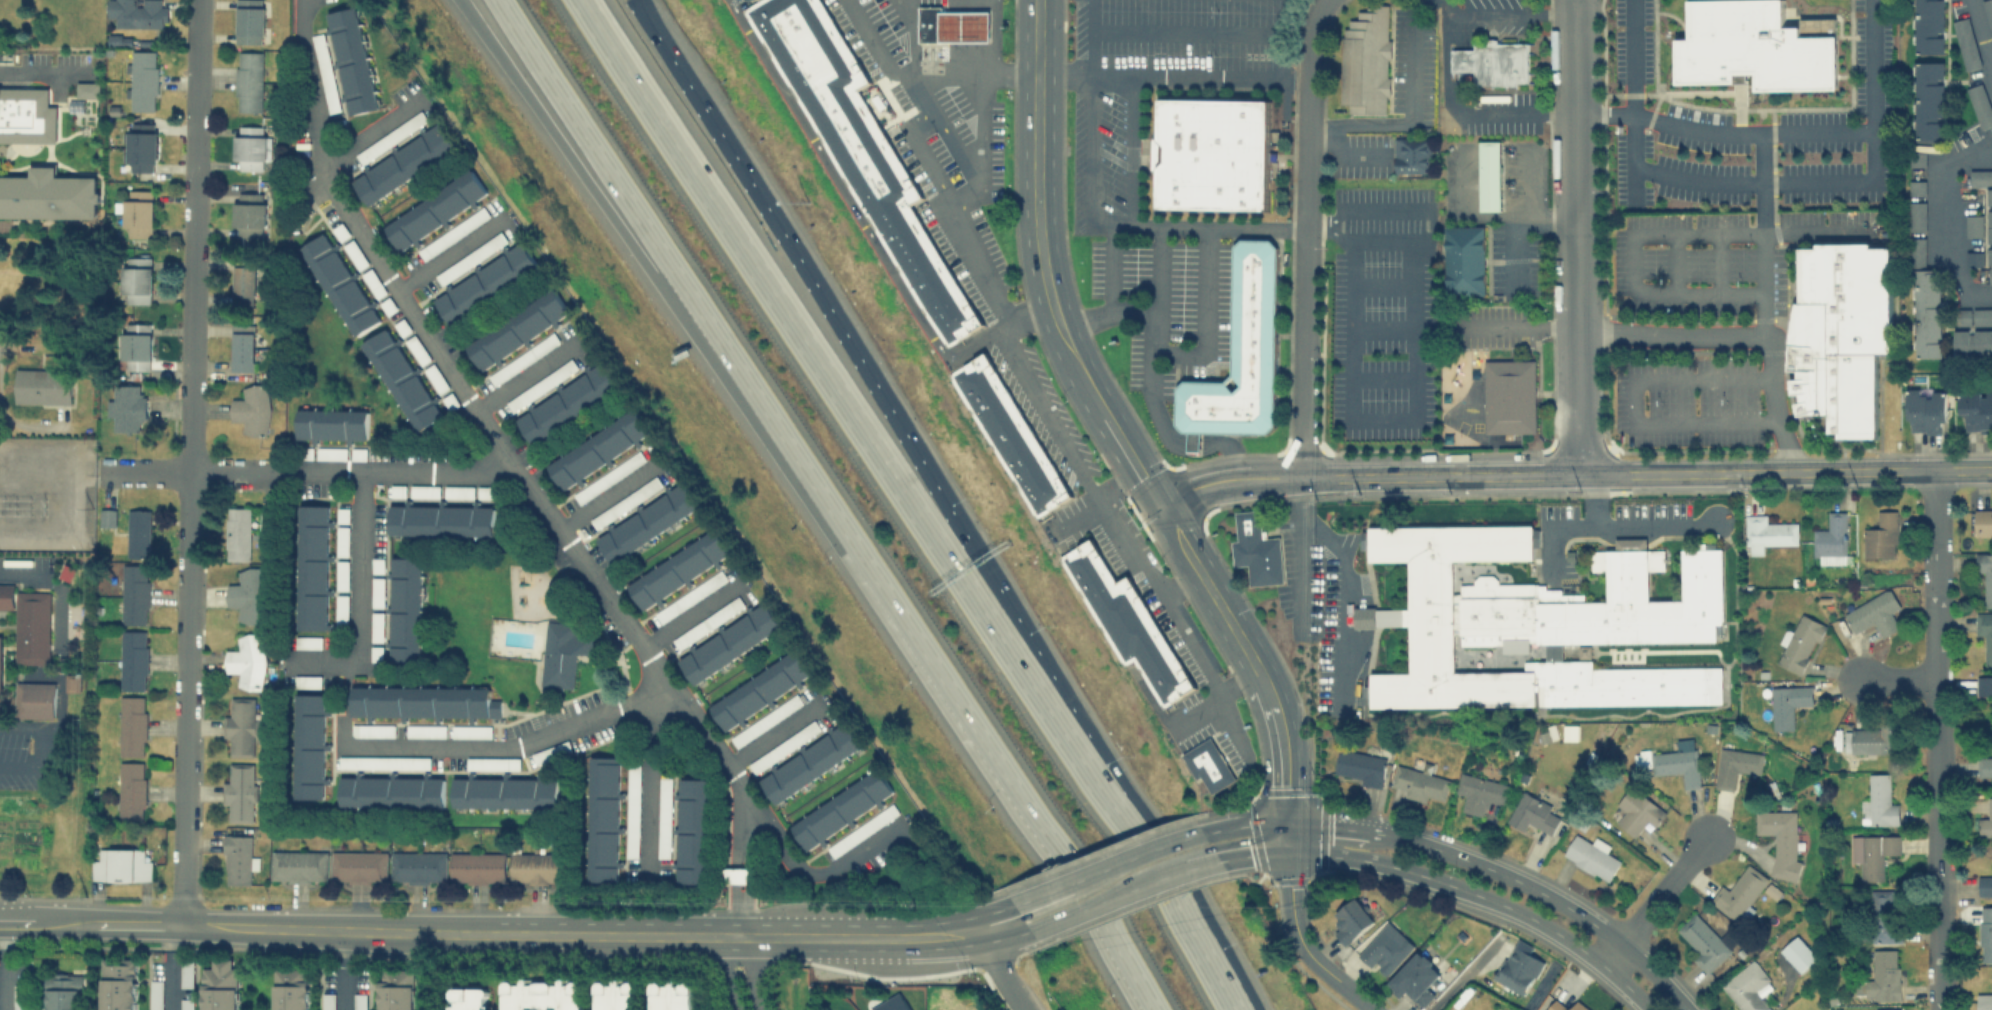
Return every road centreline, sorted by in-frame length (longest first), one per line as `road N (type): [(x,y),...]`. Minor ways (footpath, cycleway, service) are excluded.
road 1 (motorway): [(674,263),(1161,1009)]
road 2 (motorway): [(949,578),(572,0)]
road 3 (residential): [(1935,470),(1941,1009)]
road 4 (secondary): [(1157,501),(1081,374),(1047,284),(1038,221),(1038,0)]
road 5 (motorway): [(1213,992),(949,578)]
road 6 (residential): [(1301,477),(1311,37),(1325,0)]
road 7 (residential): [(1575,0),(1580,473)]
road 8 (residential): [(198,0),(191,471)]
road 9 (residential): [(191,471),(184,924)]
road 10 (tertiary): [(1728,472),(1301,477)]
road 11 (secondary): [(1287,850),(1275,708),(1157,501)]
road 12 (motorway): [(949,578),(784,242)]
road 13 (tertiary): [(1688,1009),(1646,966),(1563,903),(1442,850),(1374,832)]
road 14 (motorway): [(474,0),(674,263)]
road 15 (secondary): [(564,934),(880,937)]
road 16 (motorway): [(503,0),(674,263)]
road 17 (secondary): [(184,924),(482,933)]
road 18 (motorway): [(784,242),(631,0)]
road 19 (tertiary): [(1991,469),(1728,472)]
road 20 (tertiary): [(1287,850),(1411,870),(1511,908)]
road 21 (residential): [(1287,850),(1300,942),(1377,1009)]
road 22 (tertiary): [(1511,908),(1605,966),(1650,1009)]
road 23 (residential): [(1605,966),(1710,837)]
road 24 (tertiary): [(1301,477),(1187,487),(1157,501)]
road 25 (secondary): [(1202,832),(1082,877)]

